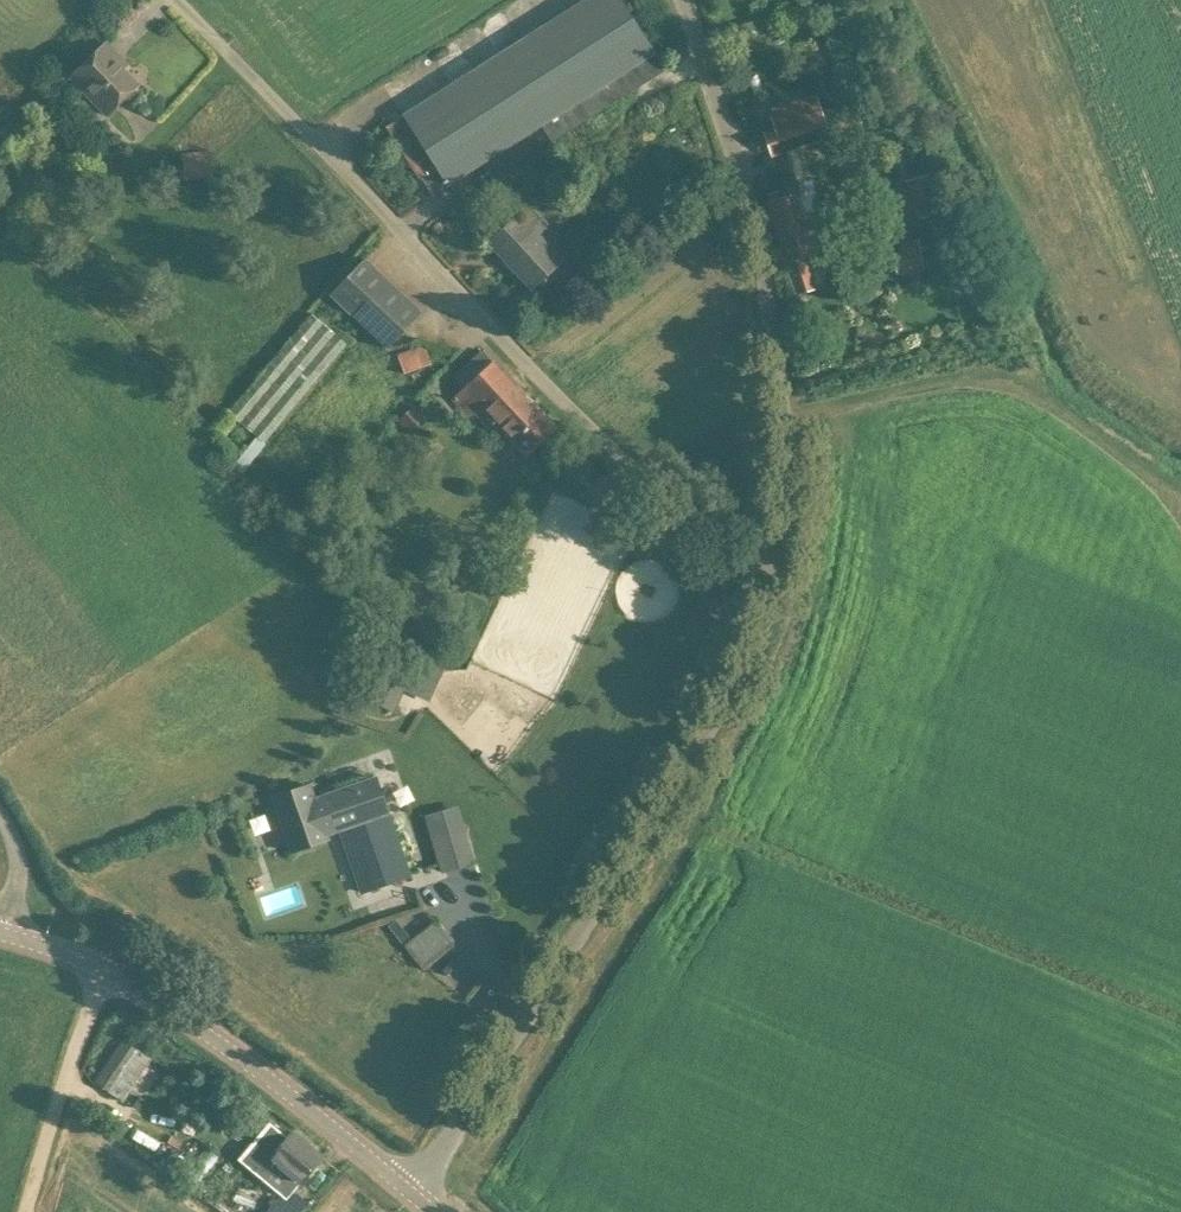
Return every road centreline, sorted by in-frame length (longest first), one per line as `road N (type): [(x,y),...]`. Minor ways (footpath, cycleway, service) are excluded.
road 1 (unclassified): [(769,597),(181,0)]
road 2 (unclassified): [(411,1195),(719,722),(769,597)]
road 3 (unclassified): [(769,597),(782,500),(774,336),(750,225),(677,0)]
road 4 (tertiary): [(411,1195),(202,1031),(99,969),(6,934)]
road 5 (track): [(30,1211),(99,969)]
road 6 (unclassified): [(6,934),(18,871),(0,816)]

